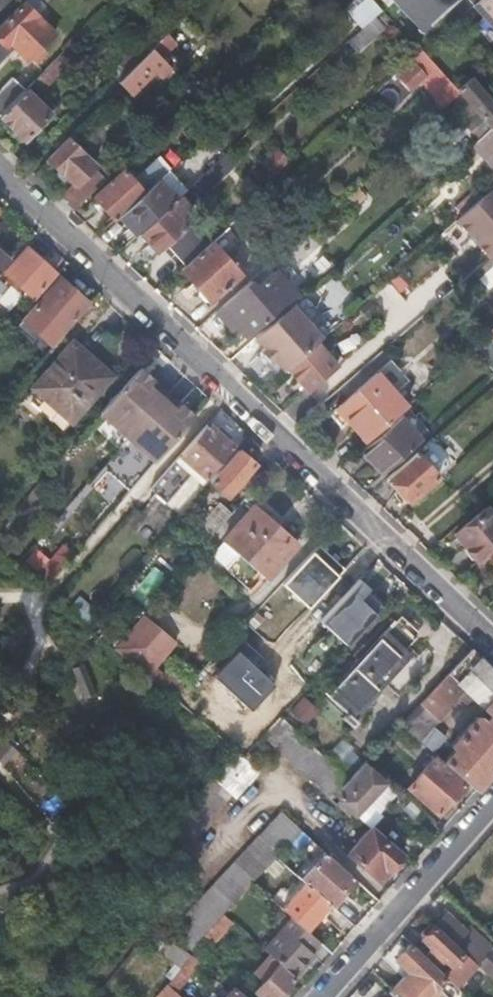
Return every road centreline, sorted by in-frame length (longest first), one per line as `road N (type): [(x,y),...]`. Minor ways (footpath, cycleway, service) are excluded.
road 1 (residential): [(0,165),(492,640)]
road 2 (residential): [(492,799),(319,996)]

